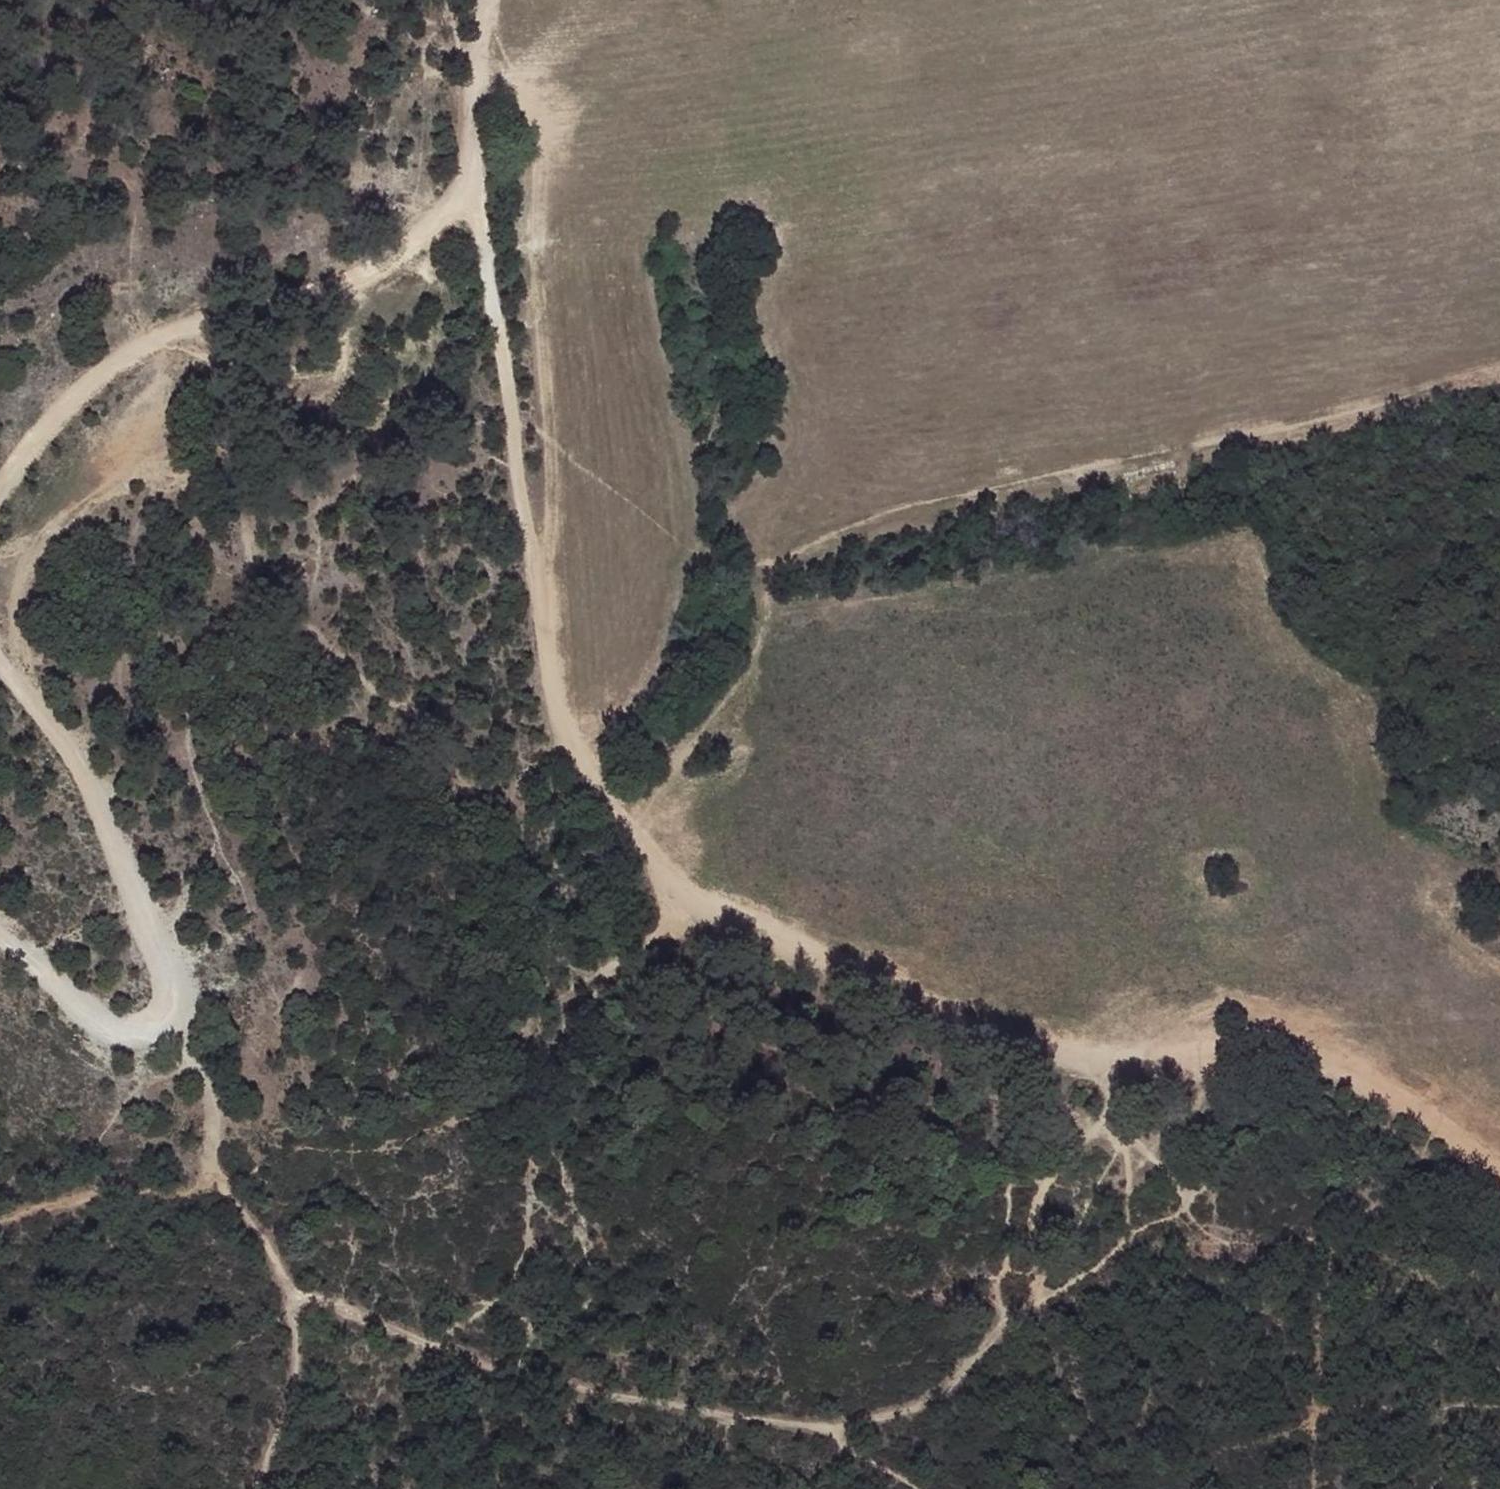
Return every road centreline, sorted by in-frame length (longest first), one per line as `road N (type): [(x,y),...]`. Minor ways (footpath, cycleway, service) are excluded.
road 1 (track): [(471,190),(545,701),(659,886),(690,916),(853,971),(1002,1057),(1129,1083),(1284,1066),(1339,1085),(1499,1186)]
road 2 (track): [(0,490),(72,392),(157,335),(328,303),(404,253),(471,190),(461,80),(482,0)]
road 3 (track): [(161,1016),(169,992),(157,934),(81,781),(0,671)]
road 4 (track): [(0,942),(78,1017),(114,1033),(161,1016)]

